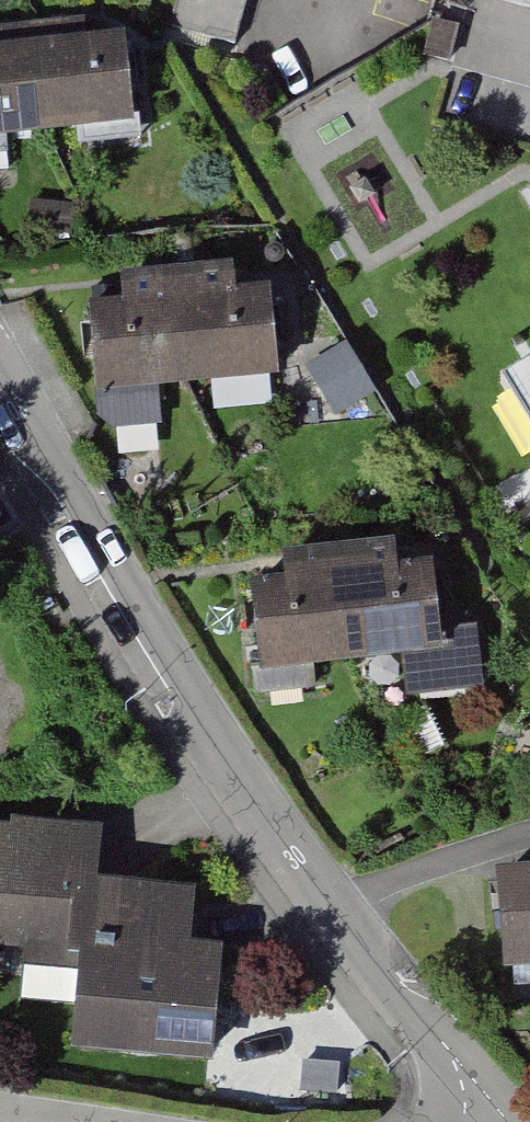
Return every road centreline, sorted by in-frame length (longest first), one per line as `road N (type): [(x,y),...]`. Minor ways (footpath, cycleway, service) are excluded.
road 1 (residential): [(482,1117),(453,1055),(386,995),(320,897),(0,385)]

